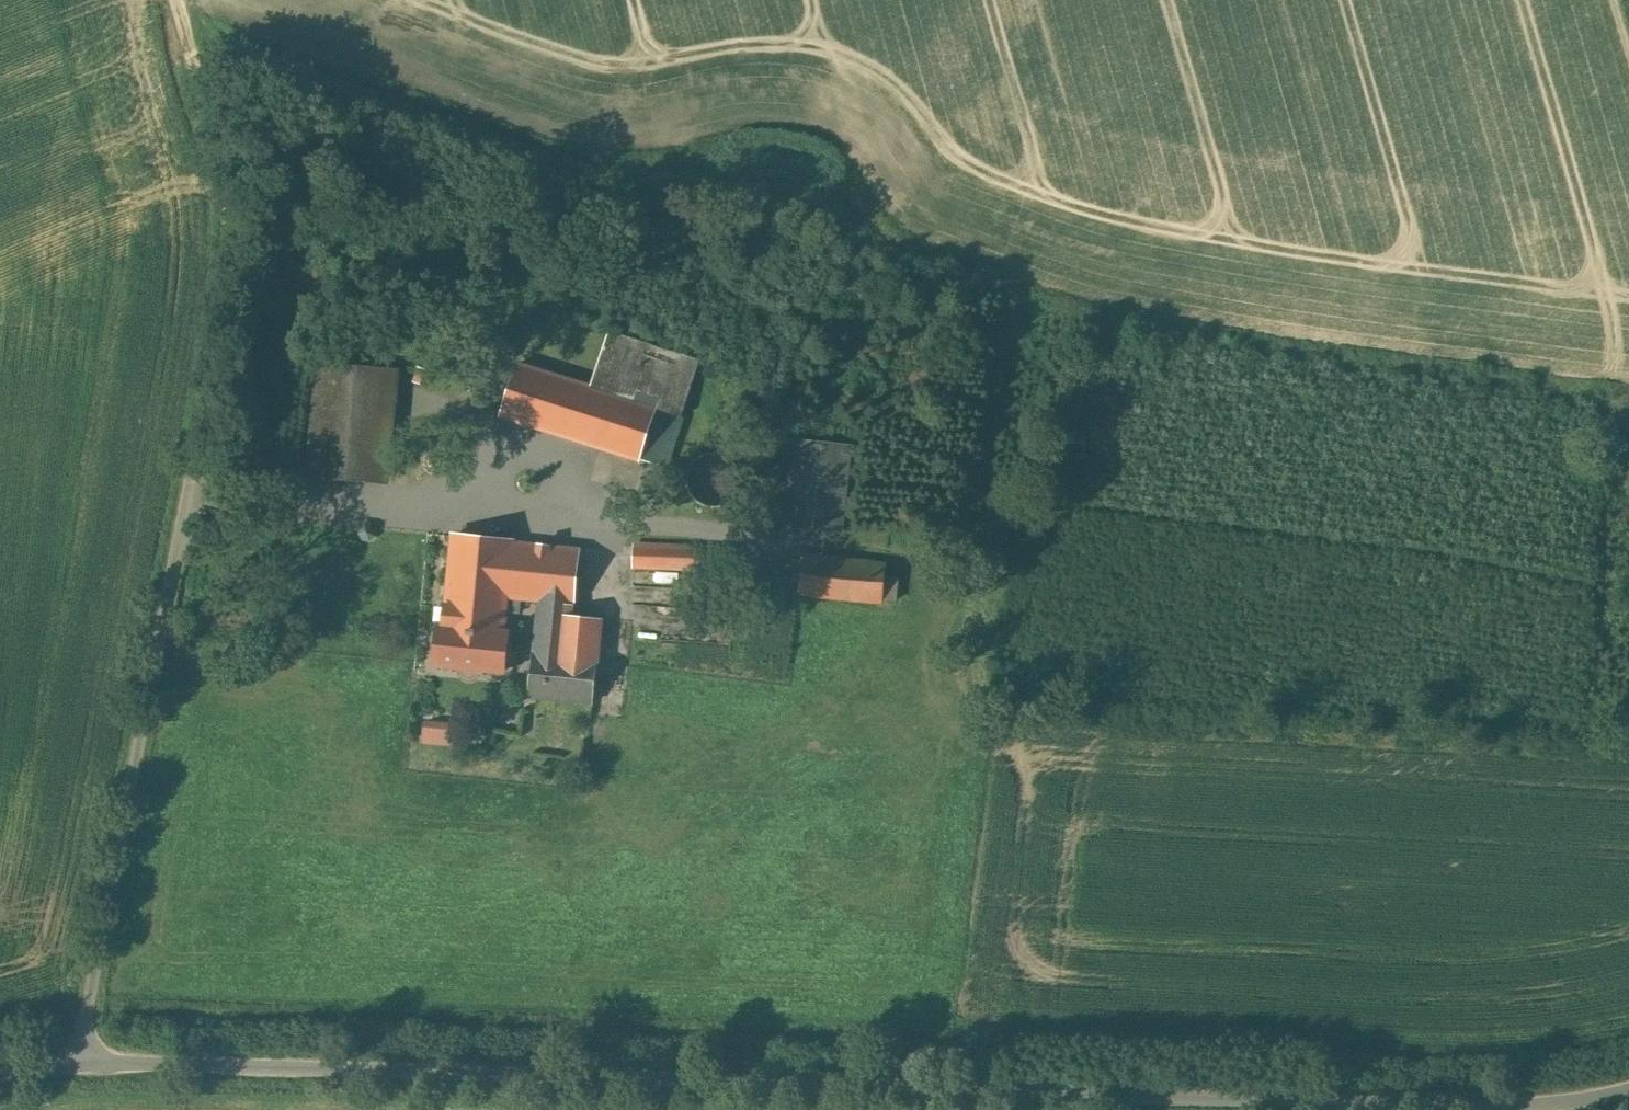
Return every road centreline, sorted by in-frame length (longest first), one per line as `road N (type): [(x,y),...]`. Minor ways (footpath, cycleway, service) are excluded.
road 1 (unclassified): [(84,1065),(1425,1105),(1577,1101),(1628,1090)]
road 2 (unclassified): [(84,1065),(85,1023),(189,487),(247,273)]

